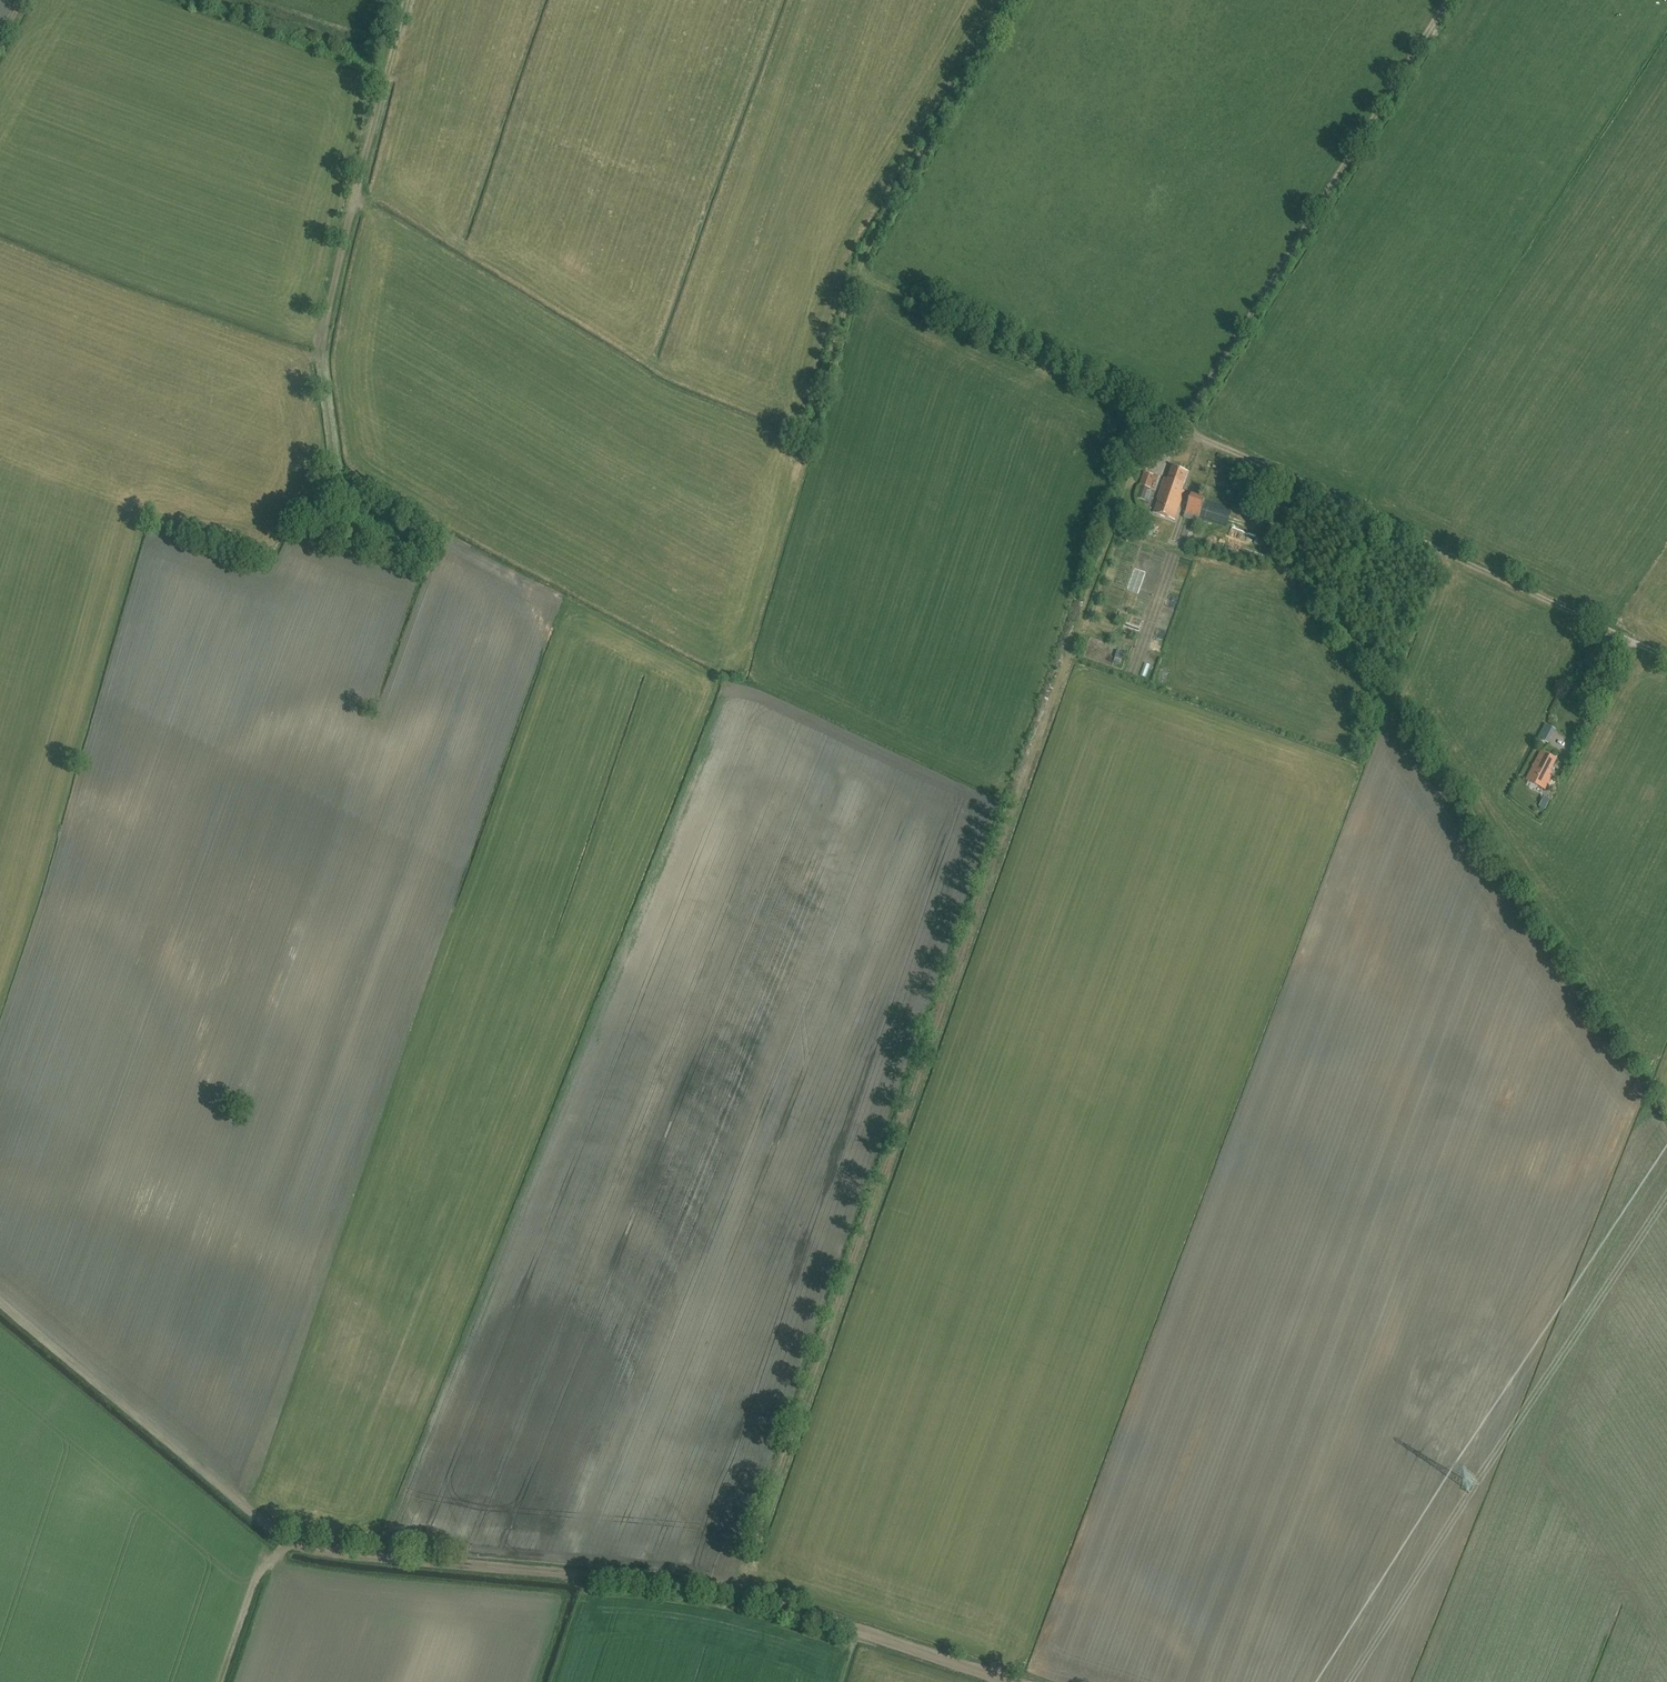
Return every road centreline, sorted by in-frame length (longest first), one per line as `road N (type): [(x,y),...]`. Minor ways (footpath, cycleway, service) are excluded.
road 1 (track): [(735,1589),(1144,408)]
road 2 (track): [(0,1305),(296,1543),(735,1589),(1025,1681)]
road 3 (track): [(1179,426),(856,266),(1005,0)]
road 4 (track): [(435,531),(342,477),(321,357),(405,0)]
road 5 (track): [(1666,659),(1179,426)]
road 6 (track): [(1179,426),(1445,0)]

